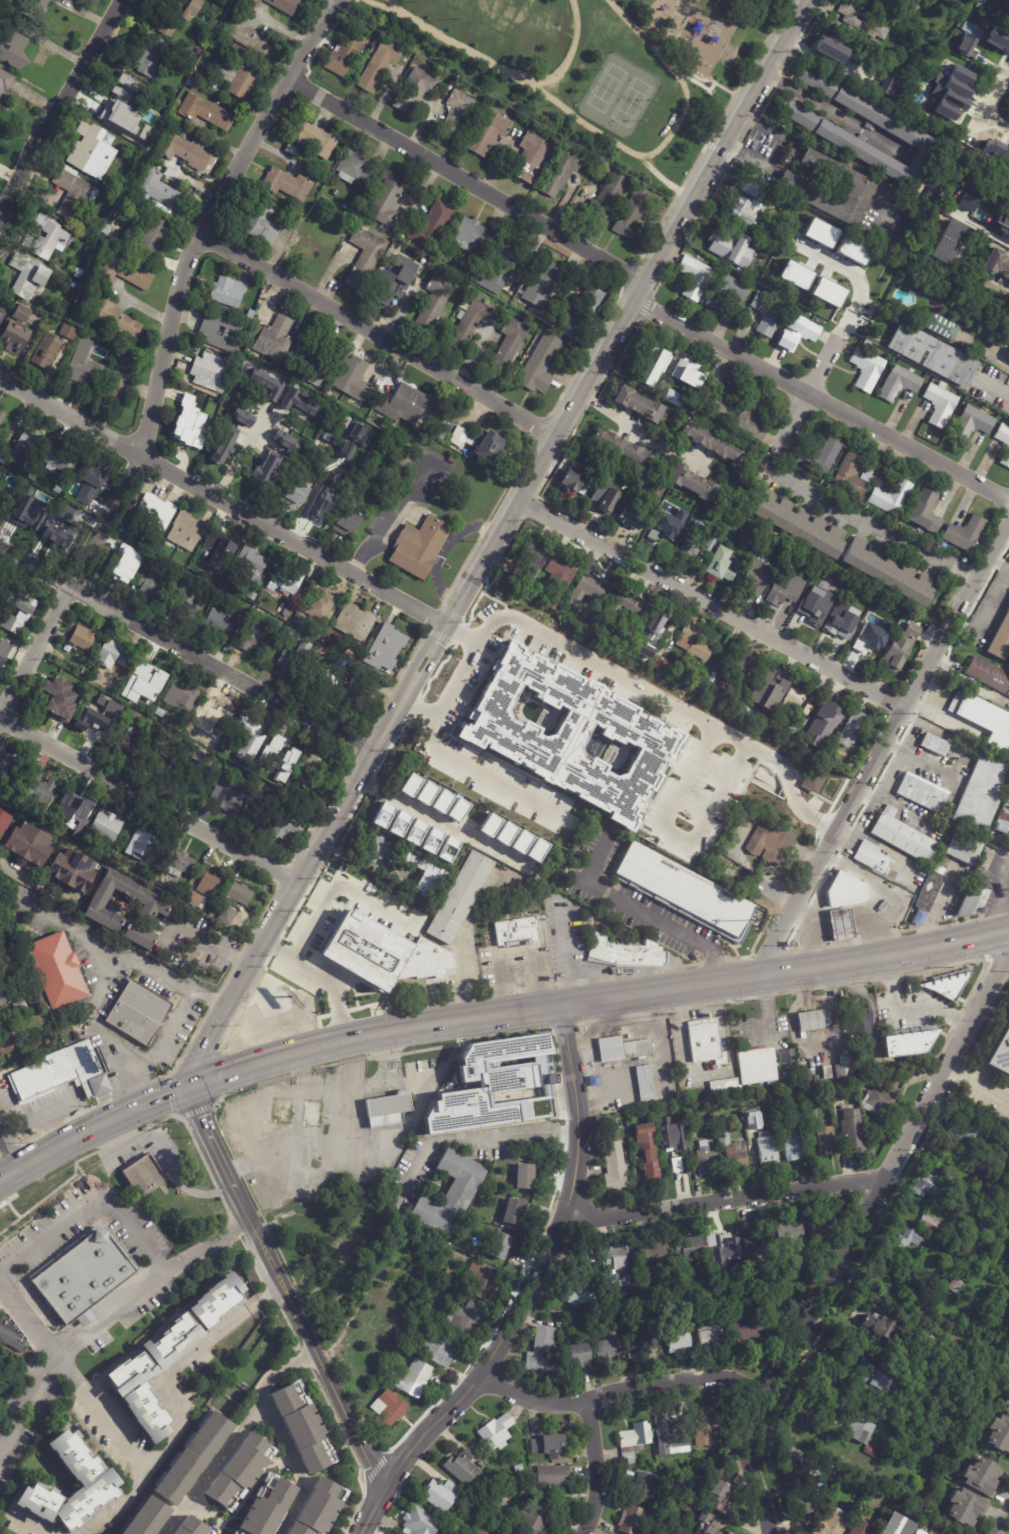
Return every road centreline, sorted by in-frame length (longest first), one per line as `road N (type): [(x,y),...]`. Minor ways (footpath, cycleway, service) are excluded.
road 1 (primary): [(1008,929),(894,957),(386,1027),(272,1052),(141,1101),(0,1182)]
road 2 (tertiary): [(805,0),(448,627)]
road 3 (residential): [(294,73),(186,268),(143,458),(0,722)]
road 4 (residential): [(1008,946),(751,1427),(748,1448),(770,1533)]
road 5 (tertiary): [(562,1001),(577,1114),(565,1222),(481,1376),(381,1489)]
road 6 (tertiary): [(448,627),(200,1051),(190,1082)]
road 7 (residential): [(1008,527),(753,974)]
road 8 (residential): [(448,627),(0,377)]
road 9 (residential): [(909,713),(522,506)]
road 10 (residential): [(380,749),(0,541)]
road 11 (residential): [(1008,503),(658,312),(641,286)]
road 12 (residential): [(203,236),(553,445)]
road 13 (residential): [(641,286),(294,73)]
road 14 (residential): [(300,882),(0,713)]
road 15 (residential): [(888,1177),(565,1222)]
road 16 (tertiary): [(245,1213),(381,1489)]
road 17 (residential): [(770,1392),(707,1378),(558,1404),(512,1394),(481,1376)]
road 18 (residential): [(121,0),(0,216)]
road 19 (tertiary): [(190,1082),(245,1213)]
road 20 (residential): [(586,1401),(597,1486),(582,1533)]
road 21 (residential): [(841,334),(775,449)]

